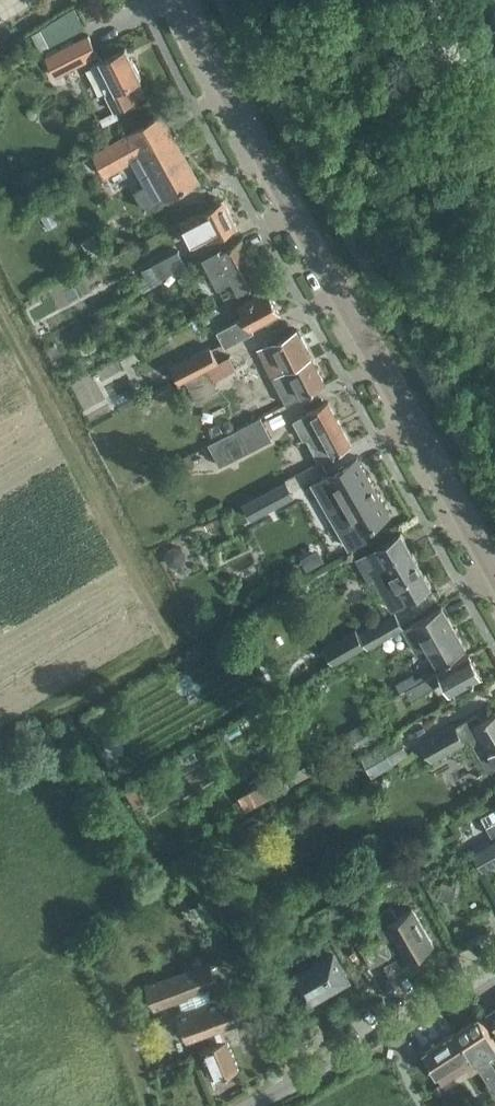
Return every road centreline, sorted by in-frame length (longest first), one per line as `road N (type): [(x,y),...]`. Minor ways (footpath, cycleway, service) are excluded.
road 1 (tertiary): [(494,564),(189,0)]
road 2 (residential): [(246,1105),(494,966)]

